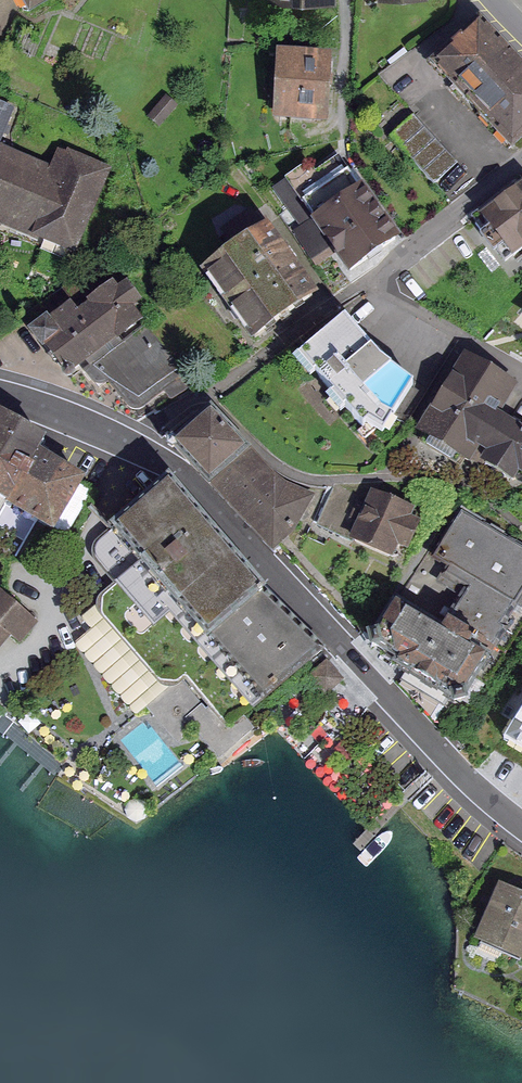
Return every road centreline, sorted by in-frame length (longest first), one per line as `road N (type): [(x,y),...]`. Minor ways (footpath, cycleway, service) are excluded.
road 1 (tertiary): [(0,392),(134,443),(180,472),(442,759),(521,828)]
road 2 (residential): [(353,292),(521,152)]

